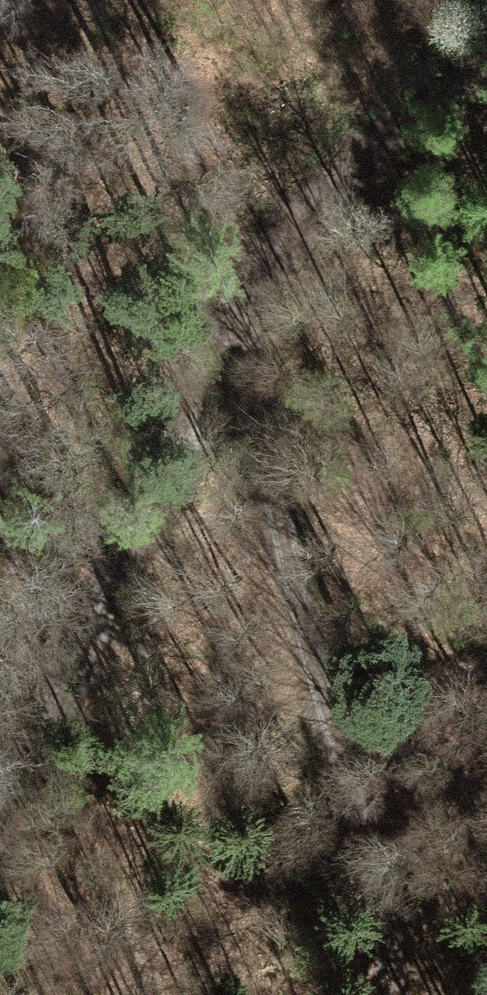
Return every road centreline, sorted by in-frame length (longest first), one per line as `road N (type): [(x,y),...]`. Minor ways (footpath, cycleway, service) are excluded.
road 1 (track): [(486,55),(444,80),(327,184),(262,270),(244,330),(164,457),(0,835)]
road 2 (track): [(244,330),(282,523),(391,964),(392,994)]

